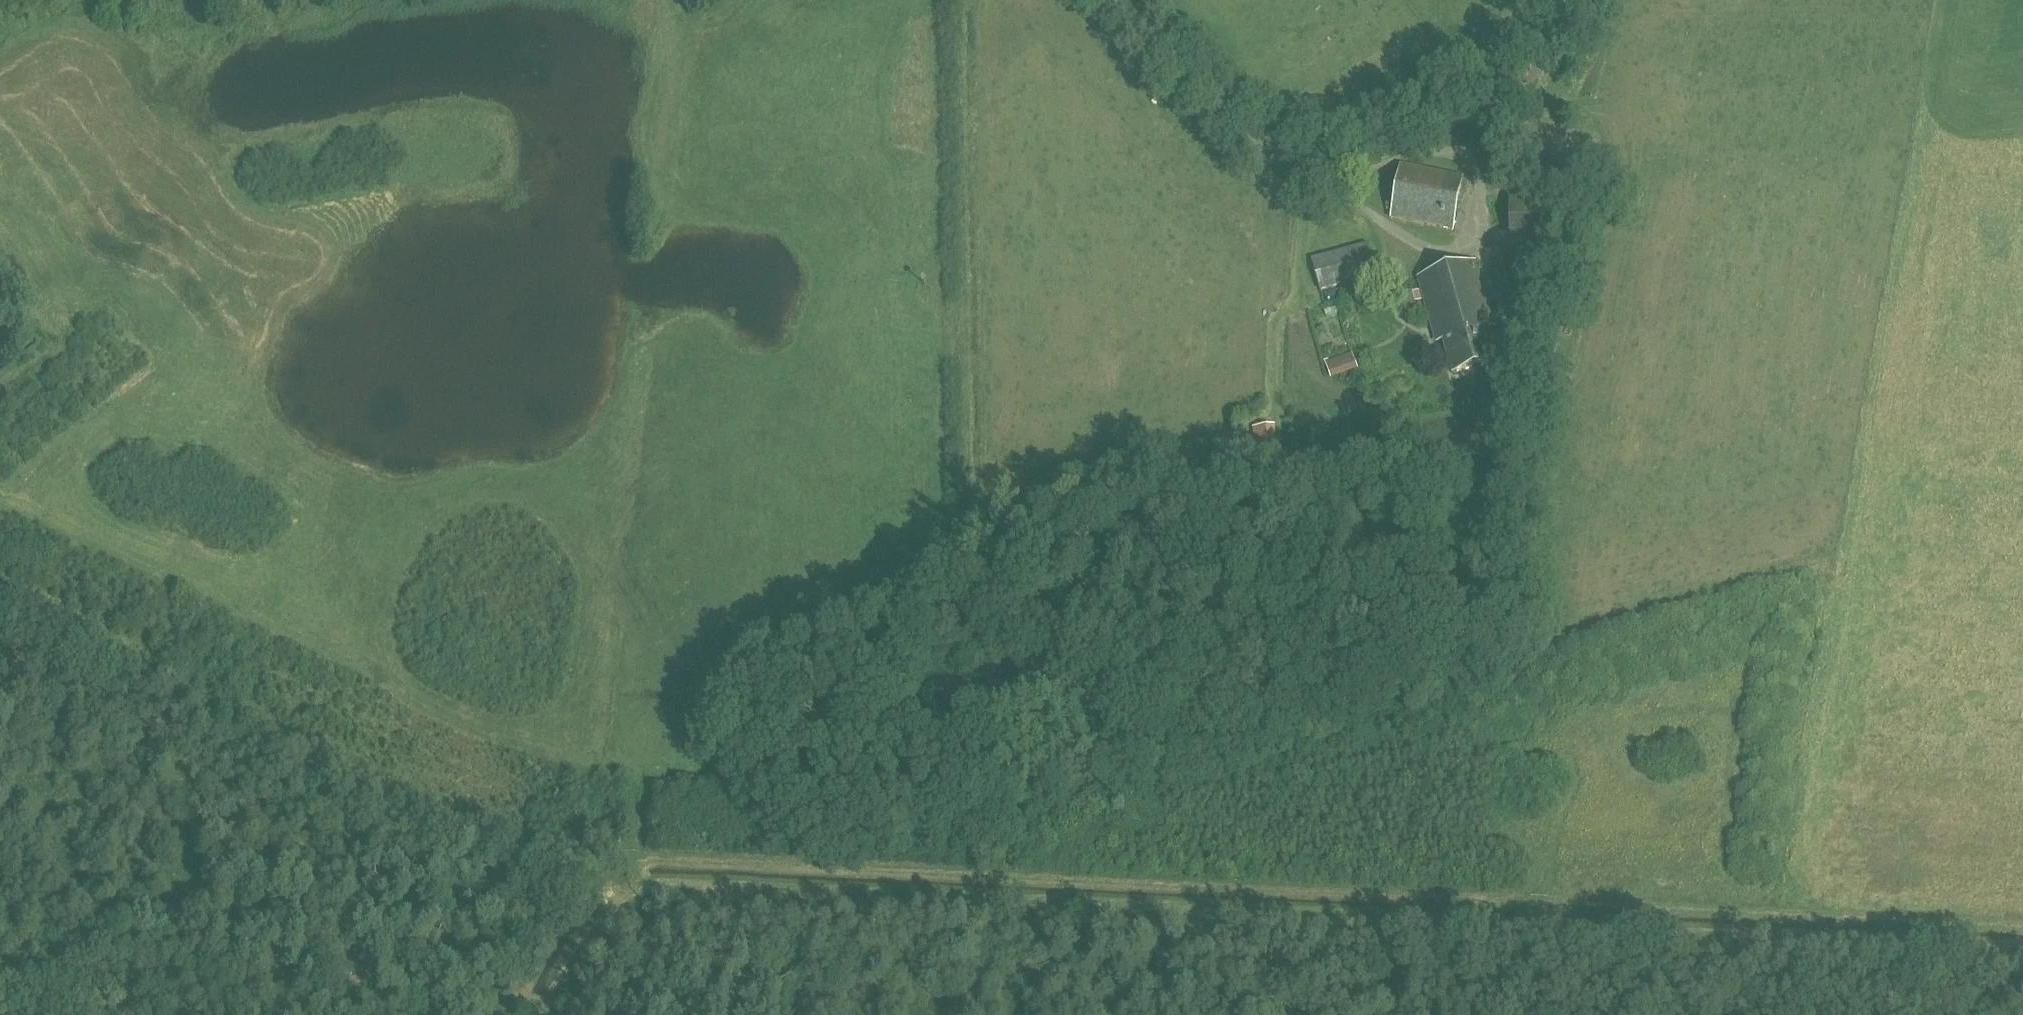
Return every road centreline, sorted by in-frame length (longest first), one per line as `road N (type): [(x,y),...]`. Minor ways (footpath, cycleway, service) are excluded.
road 1 (track): [(551,1014),(584,943),(641,887),(709,883),(2022,957)]

